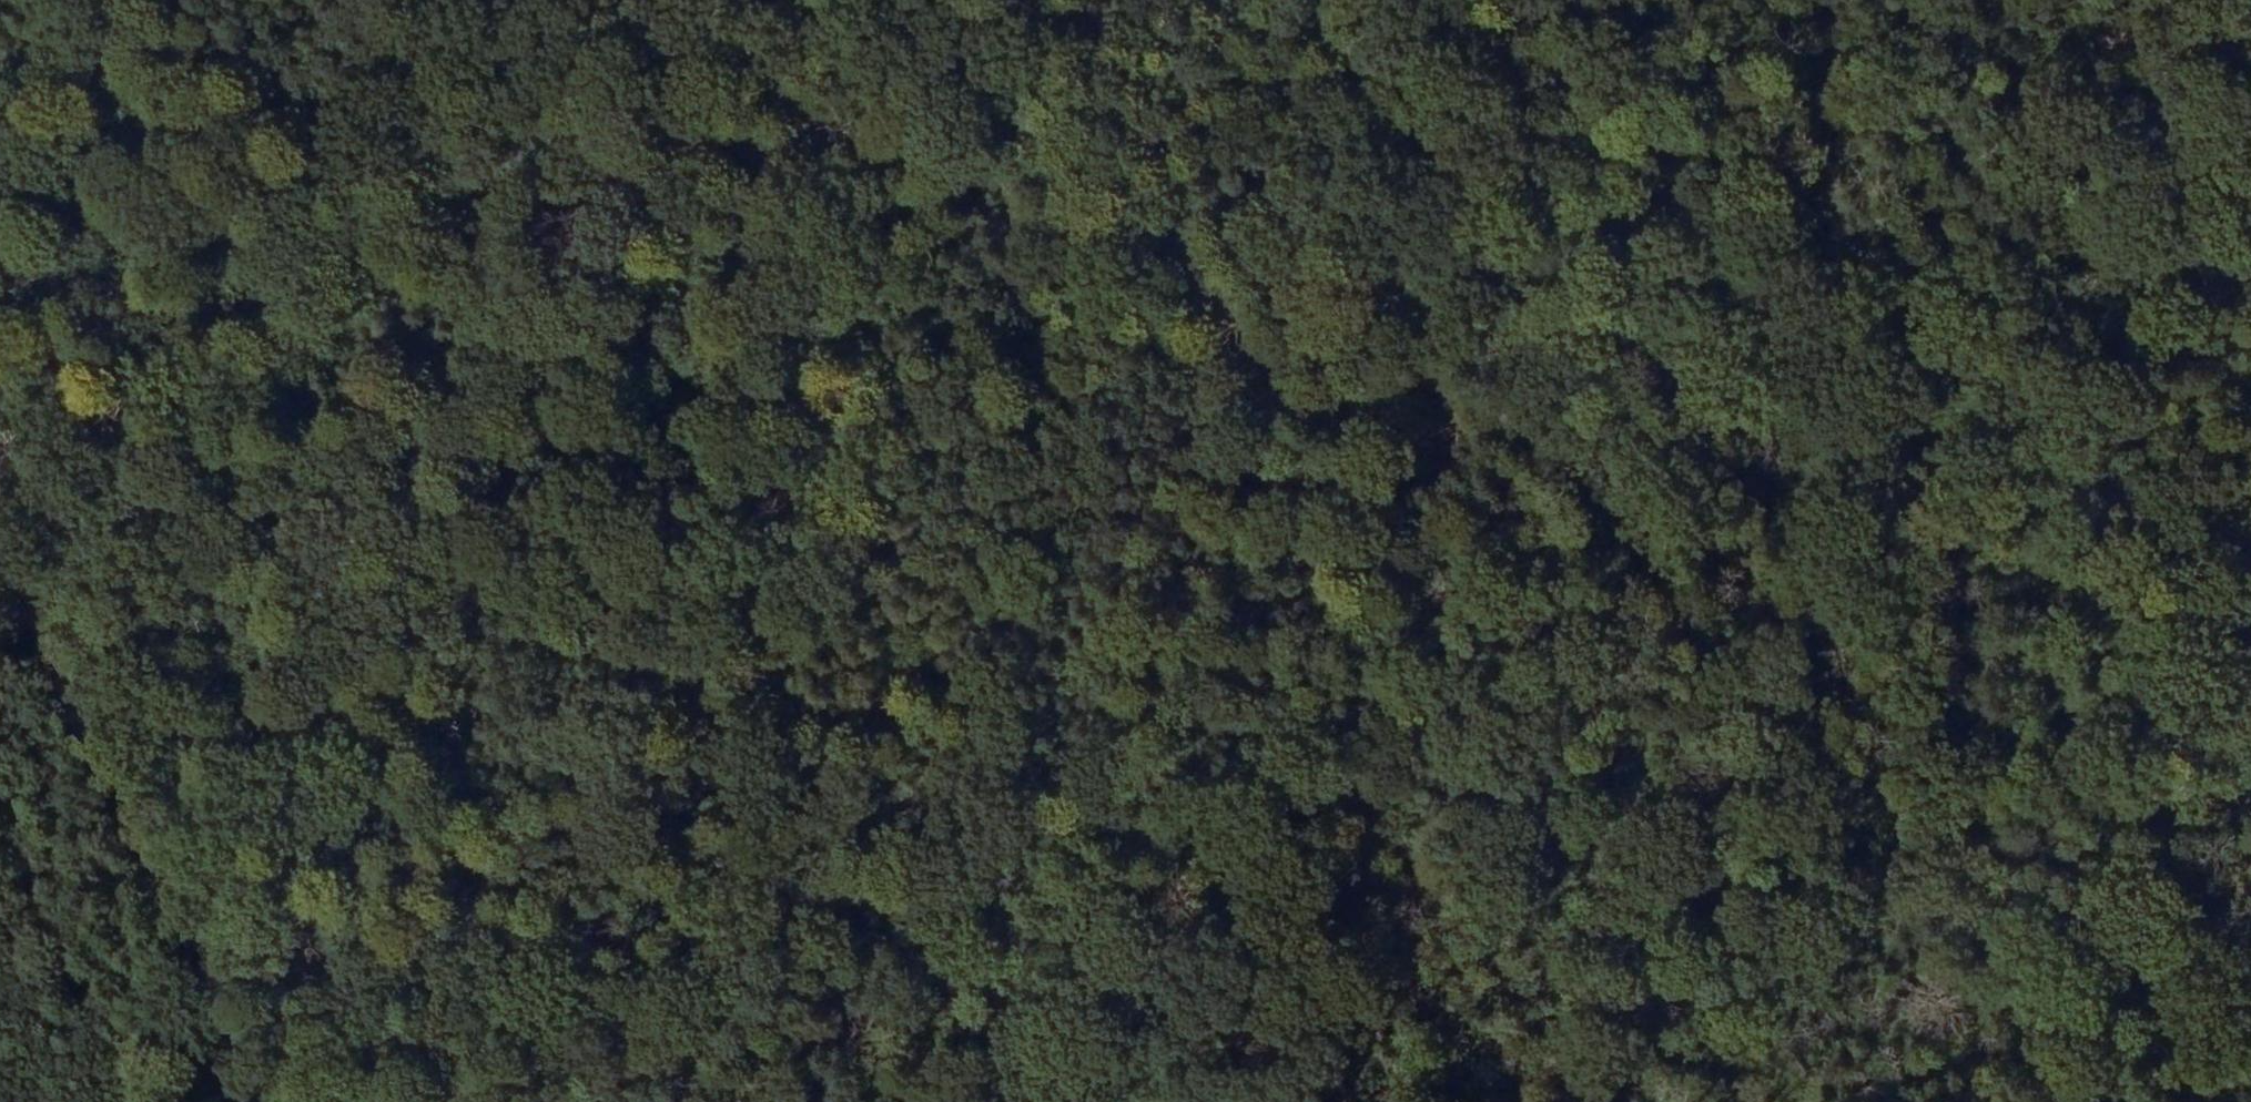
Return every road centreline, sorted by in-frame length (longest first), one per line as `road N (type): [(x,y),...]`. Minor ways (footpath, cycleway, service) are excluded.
road 1 (track): [(0,571),(61,689),(239,1101)]

